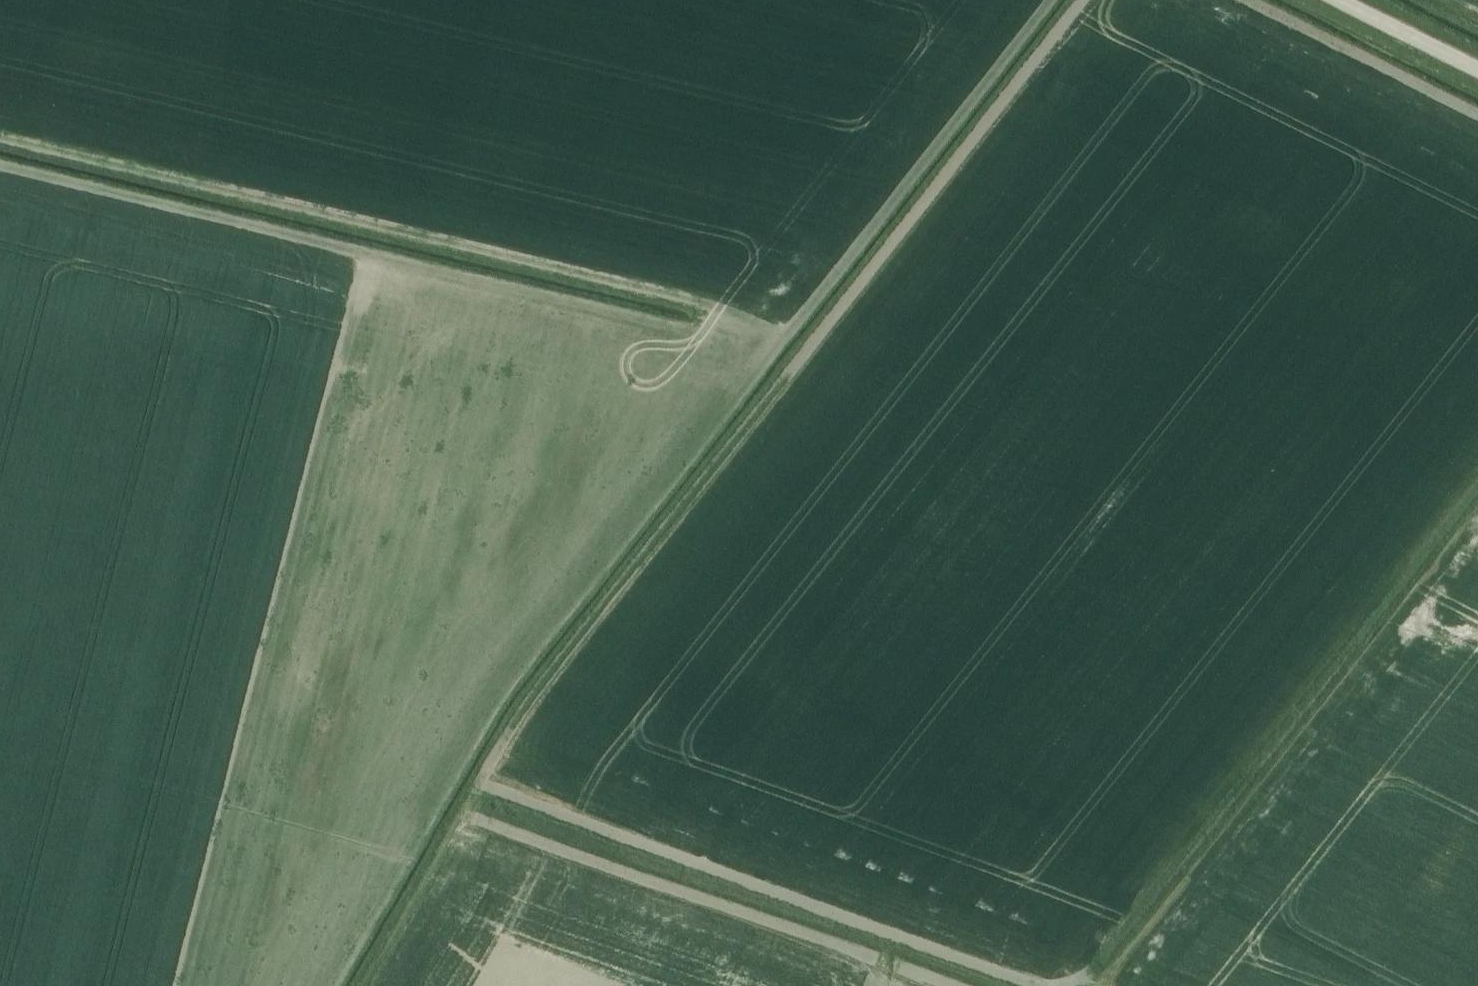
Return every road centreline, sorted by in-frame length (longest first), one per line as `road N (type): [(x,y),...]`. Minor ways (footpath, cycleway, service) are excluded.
road 1 (unclassified): [(1477,78),(1325,0)]

